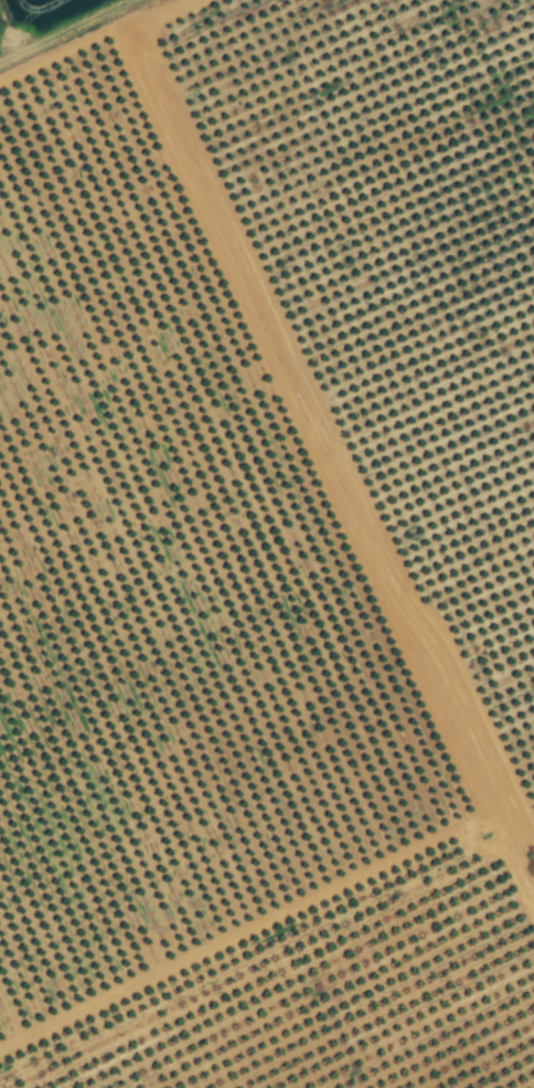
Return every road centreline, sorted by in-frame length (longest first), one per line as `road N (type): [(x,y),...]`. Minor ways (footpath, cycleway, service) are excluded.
road 1 (residential): [(533,938),(94,8)]
road 2 (residential): [(0,1039),(402,845),(481,827)]
road 3 (residential): [(110,0),(0,49)]

